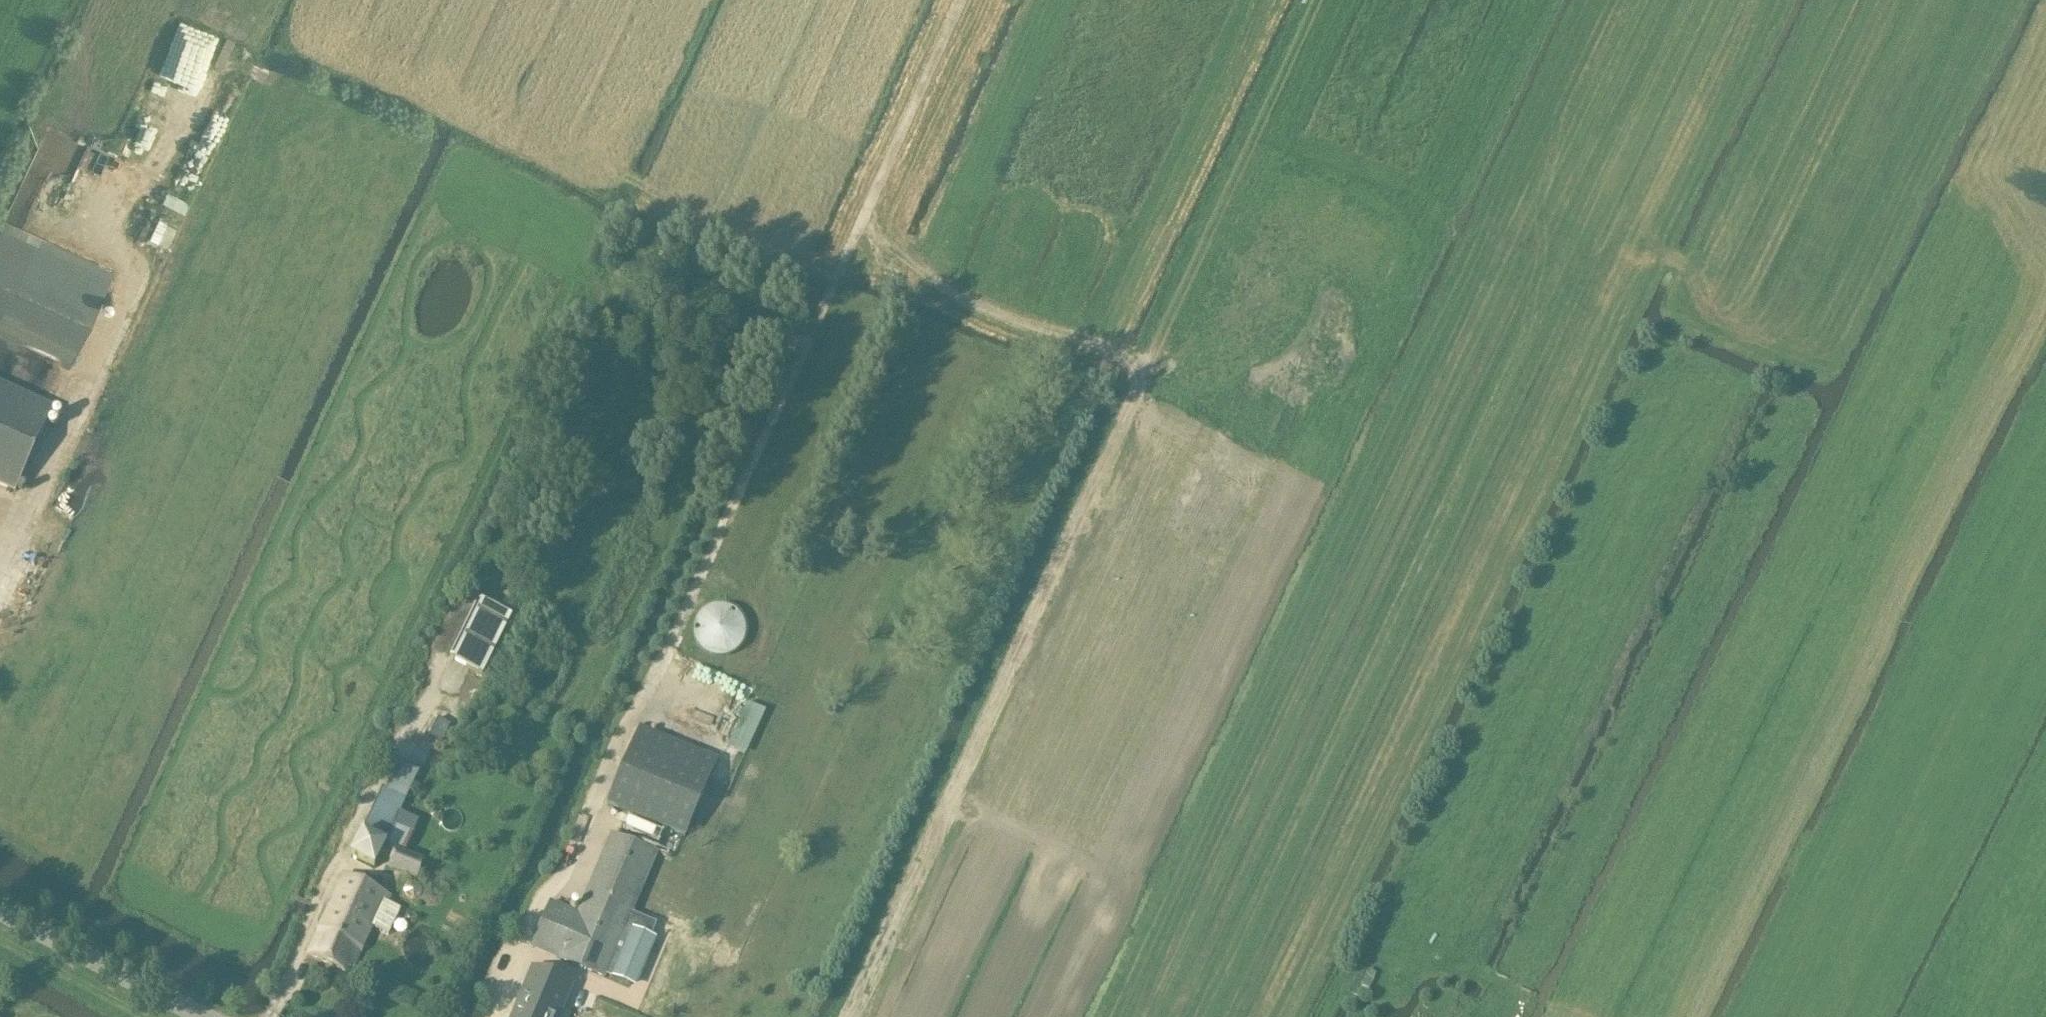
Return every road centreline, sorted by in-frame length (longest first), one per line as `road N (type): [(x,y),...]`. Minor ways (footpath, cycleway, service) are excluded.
road 1 (track): [(501,1016),(540,902),(564,880),(963,0)]
road 2 (track): [(1344,1016),(1359,987),(1478,989),(1769,391)]
road 3 (unclassified): [(202,1016),(0,911)]

